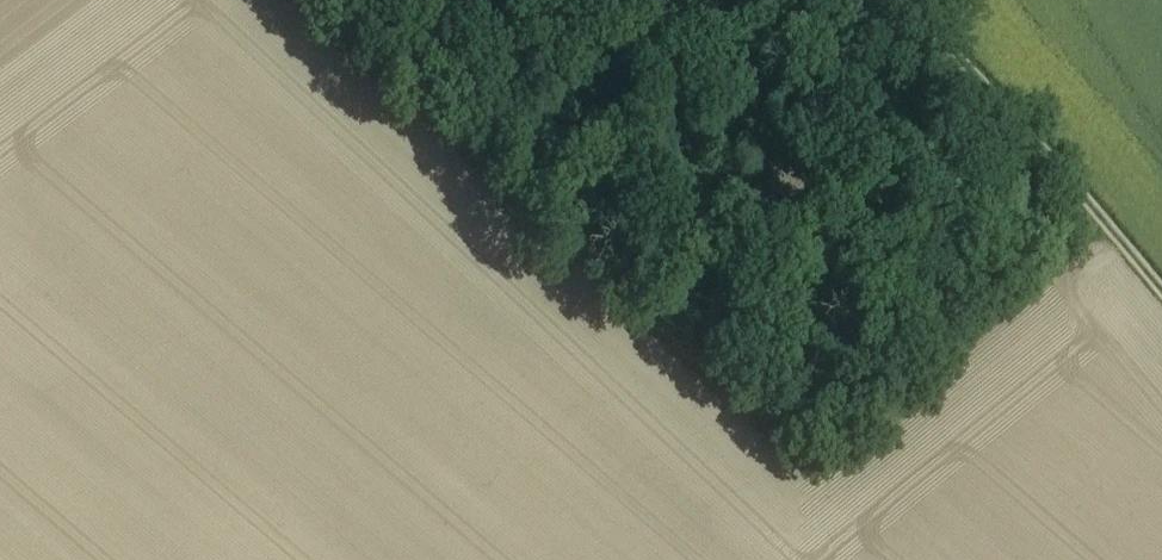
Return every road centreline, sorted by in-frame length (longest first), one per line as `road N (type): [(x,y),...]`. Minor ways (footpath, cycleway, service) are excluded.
road 1 (track): [(905,0),(1161,290)]

